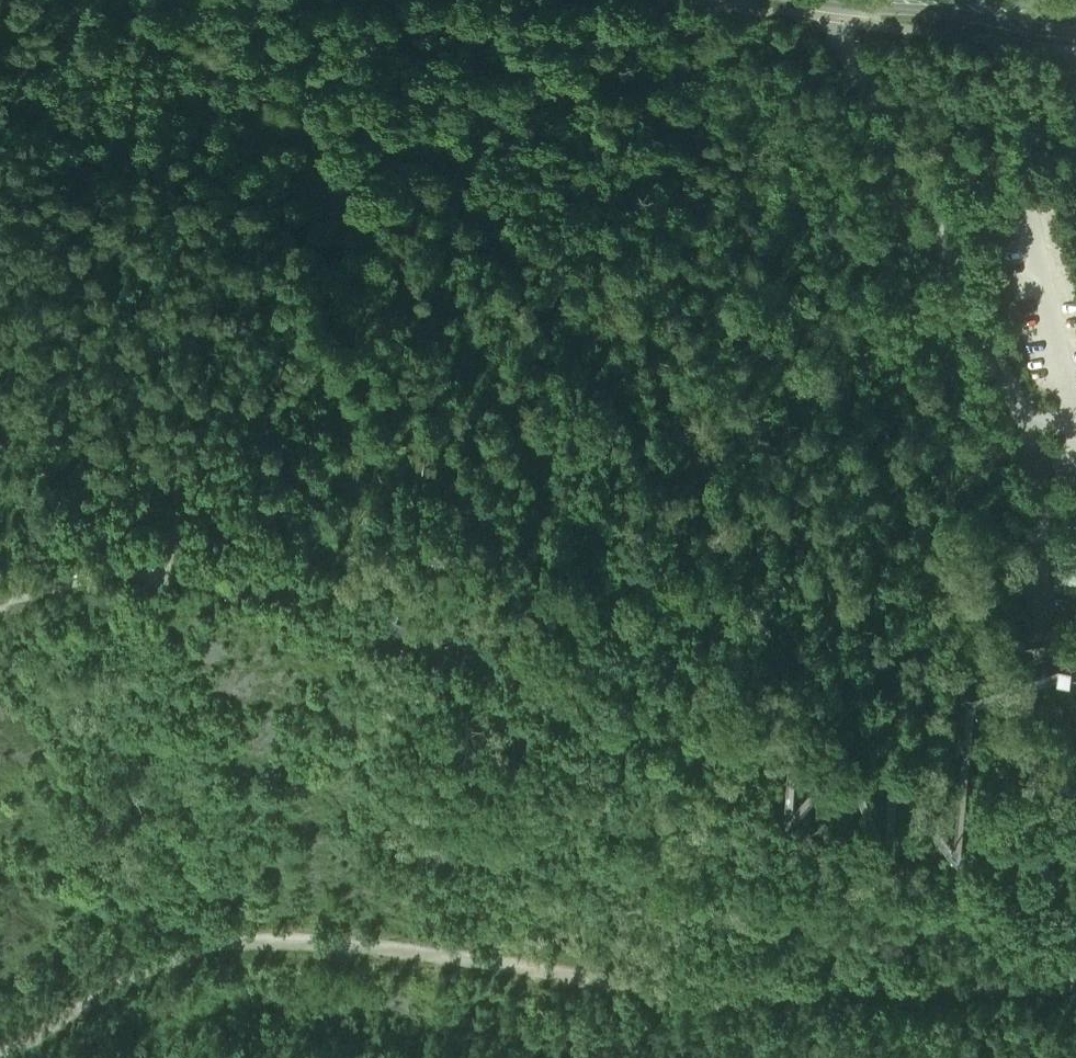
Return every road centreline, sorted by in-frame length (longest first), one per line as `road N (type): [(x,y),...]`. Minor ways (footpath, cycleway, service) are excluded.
road 1 (track): [(1075,982),(760,986),(632,979),(330,943),(227,941),(152,965),(0,1052)]
road 2 (tertiary): [(1075,27),(763,0)]

